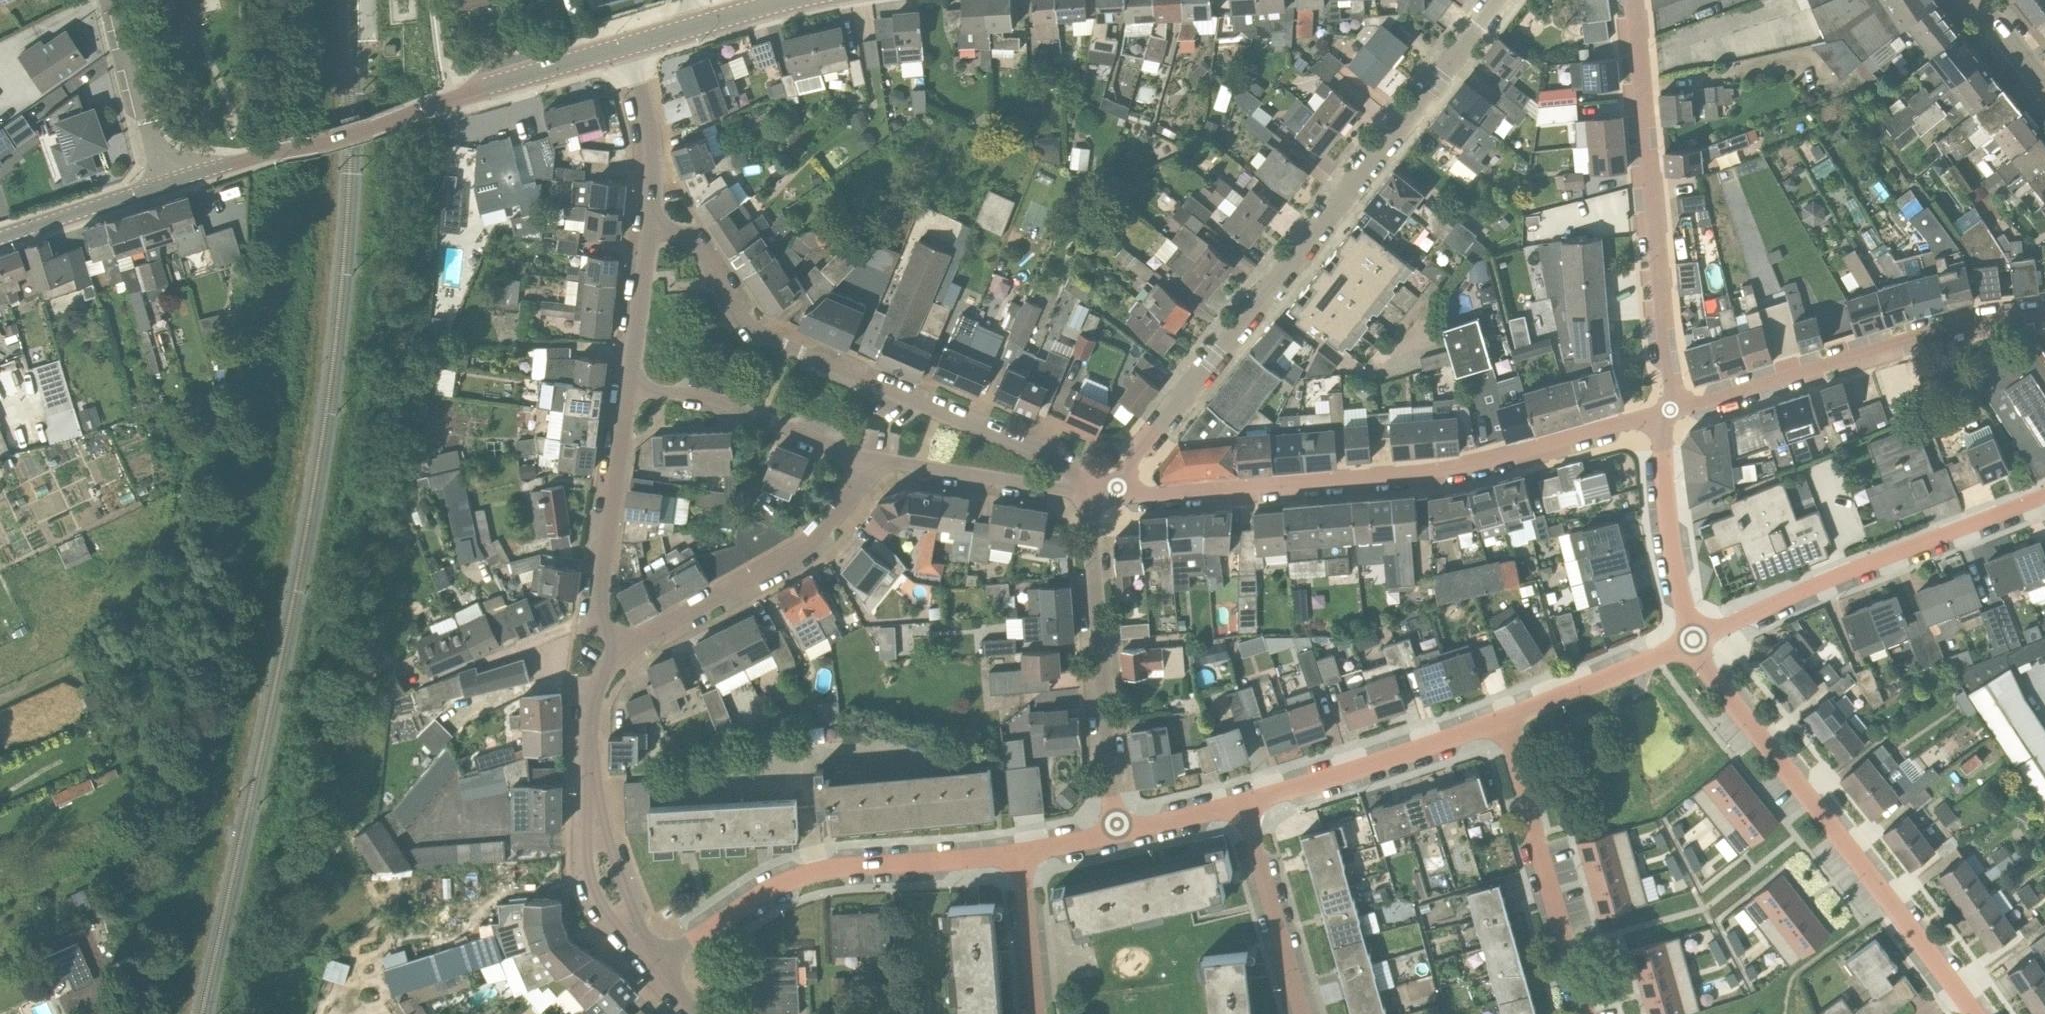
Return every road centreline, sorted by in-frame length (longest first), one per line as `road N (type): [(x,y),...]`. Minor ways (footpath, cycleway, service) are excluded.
road 1 (residential): [(1103,491),(1499,0)]
road 2 (residential): [(1103,491),(1446,471),(1663,415)]
road 3 (residential): [(1103,491),(762,335),(695,242),(650,229)]
road 4 (tertiary): [(165,184),(627,48)]
road 5 (residential): [(1979,1013),(1693,640)]
road 6 (residential): [(1663,415),(1671,386),(1635,0)]
road 7 (residential): [(1663,415),(1935,332),(2044,314)]
road 8 (residential): [(655,962),(801,876),(1020,855)]
road 9 (residential): [(1693,640),(2044,497)]
road 10 (residential): [(1115,834),(1094,539),(1103,491)]
road 11 (residential): [(625,649),(798,552),(853,496),(872,460)]
road 12 (residential): [(1583,1013),(1505,718)]
road 13 (residential): [(1243,799),(1505,718)]
road 14 (residential): [(625,649),(599,607),(629,389)]
road 15 (residential): [(629,389),(704,396),(872,460)]
road 16 (residential): [(872,460),(1103,491)]
road 17 (residential): [(1693,640),(1675,594),(1666,533),(1656,435),(1663,415)]
road 18 (residential): [(1304,1013),(1243,799)]
road 19 (residential): [(1505,718),(1693,640)]
road 20 (residential): [(594,790),(588,848),(594,890),(655,962)]
road 21 (residential): [(165,184),(114,0)]
road 22 (residential): [(650,229),(650,133),(627,48)]
road 23 (residential): [(655,962),(594,790)]
road 24 (tertiary): [(0,237),(165,184)]
road 25 (residential): [(629,389),(650,229)]
road 26 (residential): [(1037,1013),(1020,855)]
road 27 (residential): [(594,790),(591,703),(598,680),(625,649)]
road 28 (residential): [(1115,834),(1243,799)]

